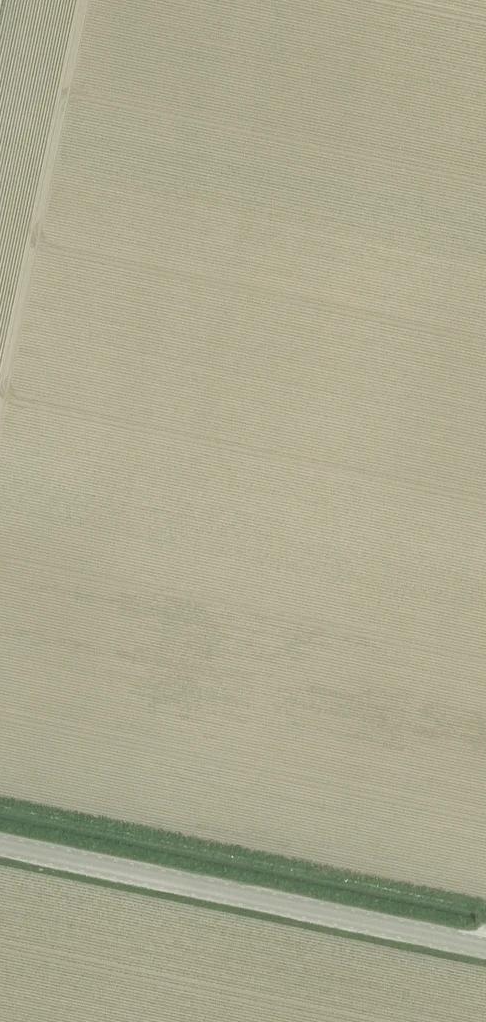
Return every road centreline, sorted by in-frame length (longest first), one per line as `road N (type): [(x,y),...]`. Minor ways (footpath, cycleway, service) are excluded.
road 1 (unclassified): [(485,948),(0,845)]

